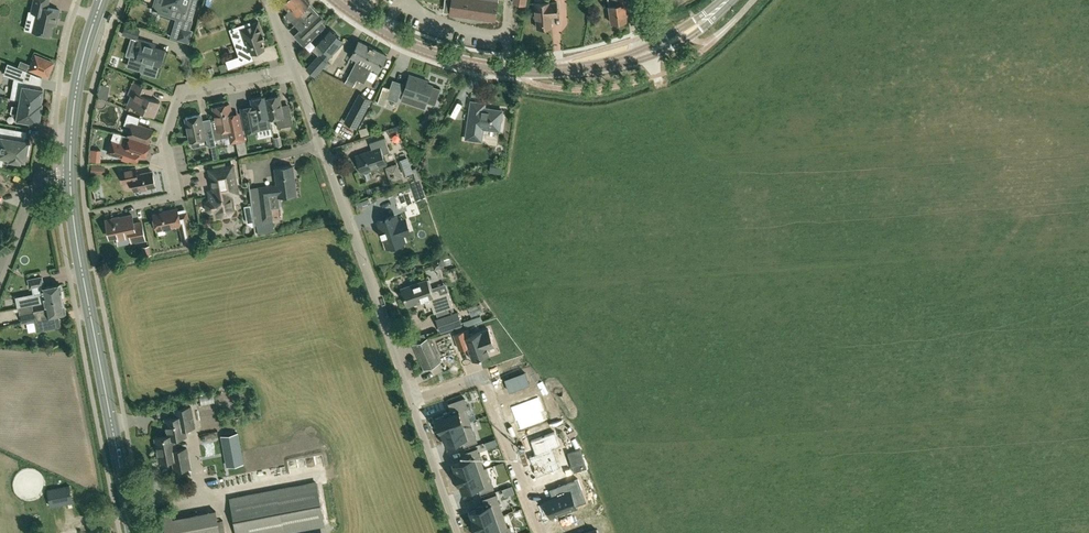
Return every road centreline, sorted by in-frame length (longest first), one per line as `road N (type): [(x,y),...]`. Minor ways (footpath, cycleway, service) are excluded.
road 1 (secondary): [(133,532),(70,178)]
road 2 (residential): [(414,400),(295,68)]
road 3 (residential): [(295,68),(192,90),(167,132),(175,193),(104,210)]
road 4 (residential): [(542,532),(484,374),(414,400)]
road 5 (secondary): [(70,178),(74,104),(102,0)]
road 6 (secondary): [(506,70),(584,71),(650,55)]
road 7 (residential): [(383,31),(408,4),(461,30),(507,35)]
road 8 (residential): [(462,532),(414,400)]
road 9 (residential): [(70,178),(39,183),(0,283)]
road 10 (secondary): [(506,70),(448,60),(383,31)]

